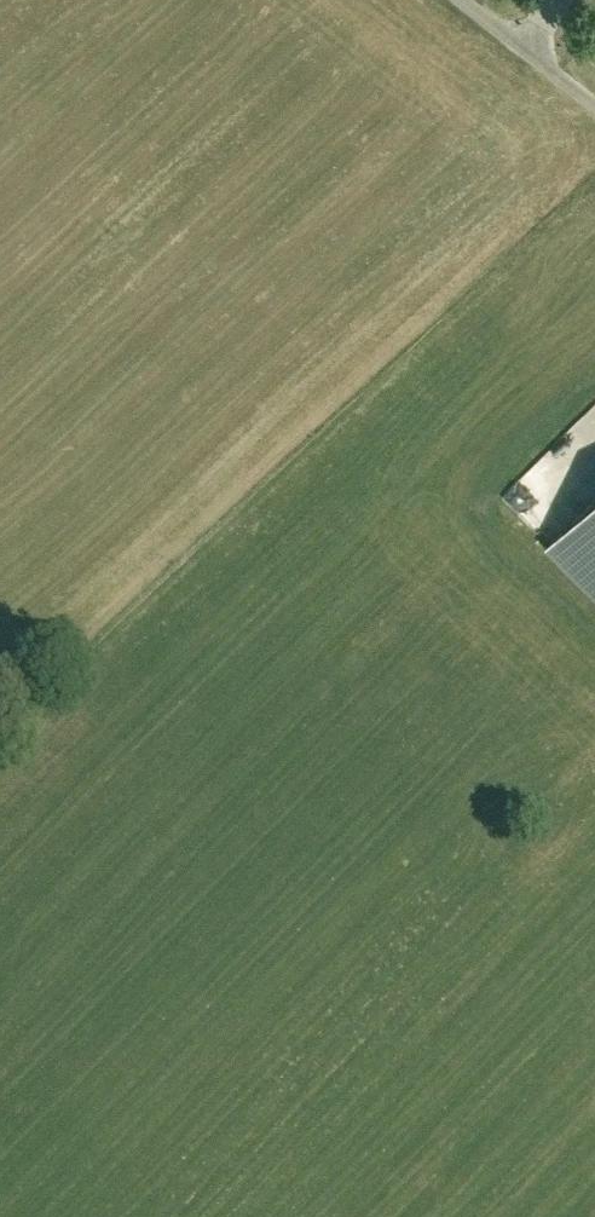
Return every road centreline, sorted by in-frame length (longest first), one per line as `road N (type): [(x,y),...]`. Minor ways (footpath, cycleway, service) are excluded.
road 1 (unclassified): [(594,105),(461,0)]

